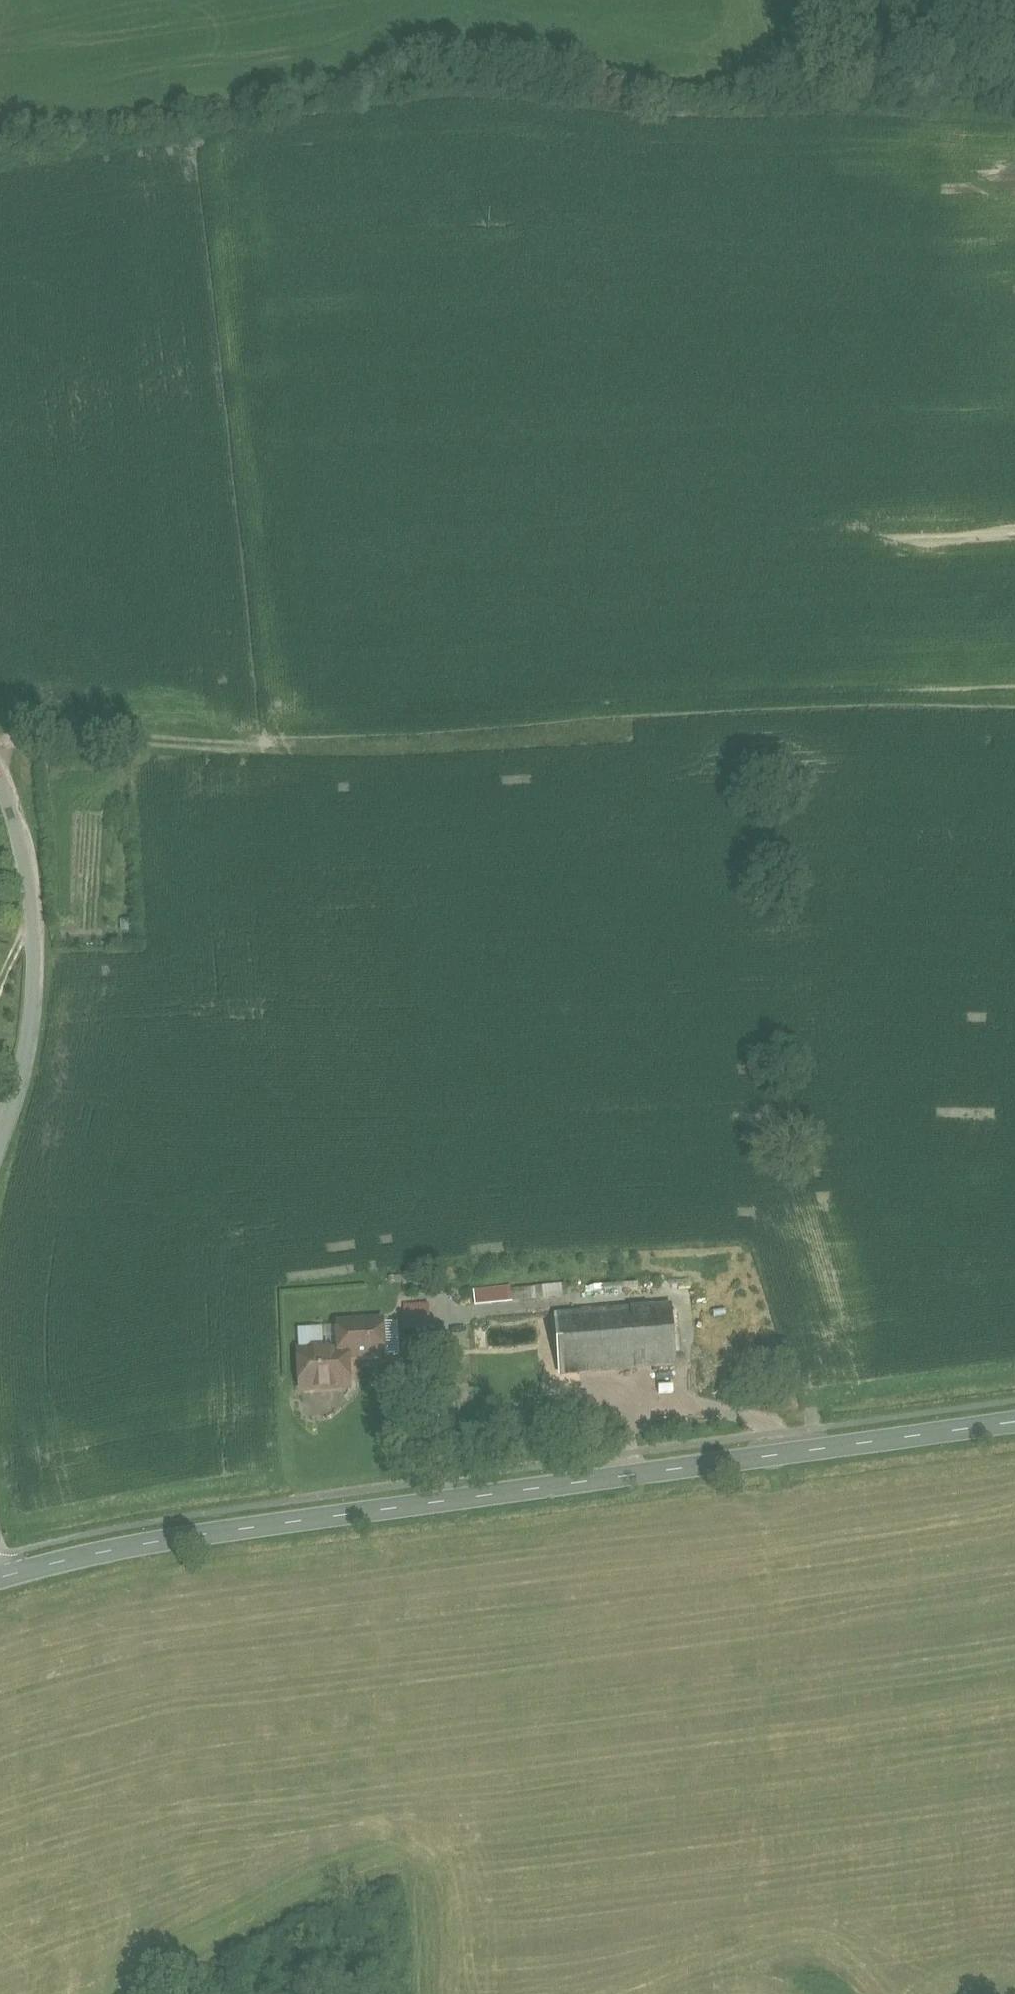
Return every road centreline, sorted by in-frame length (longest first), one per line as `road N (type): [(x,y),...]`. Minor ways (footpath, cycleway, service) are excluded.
road 1 (tertiary): [(0,1582),(279,1528),(1014,1427)]
road 2 (unclassified): [(0,1155),(29,1045),(31,970),(27,901),(0,798)]

